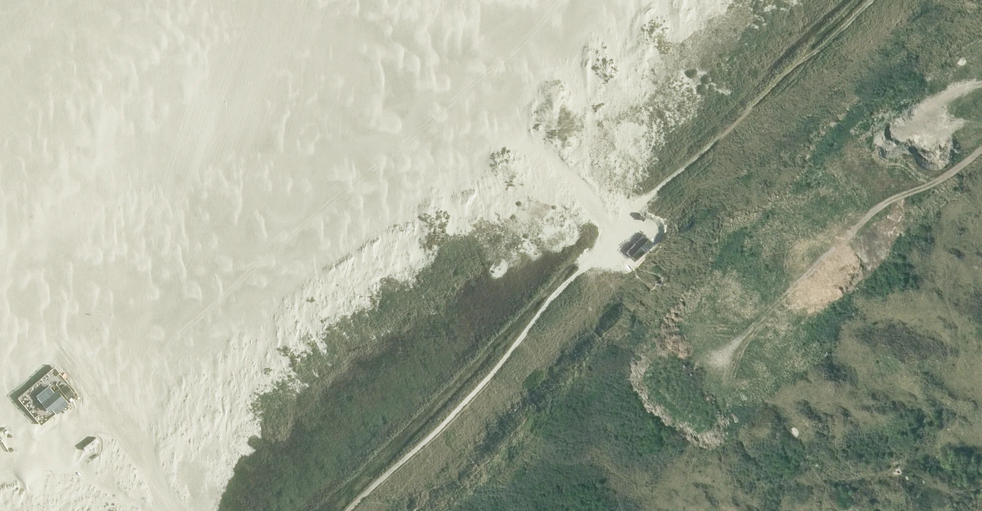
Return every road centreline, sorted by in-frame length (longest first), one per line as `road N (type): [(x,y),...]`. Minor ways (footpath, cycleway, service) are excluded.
road 1 (track): [(347,510),(487,385),(563,285),(868,0)]
road 2 (track): [(168,510),(100,445),(56,451),(0,439)]

